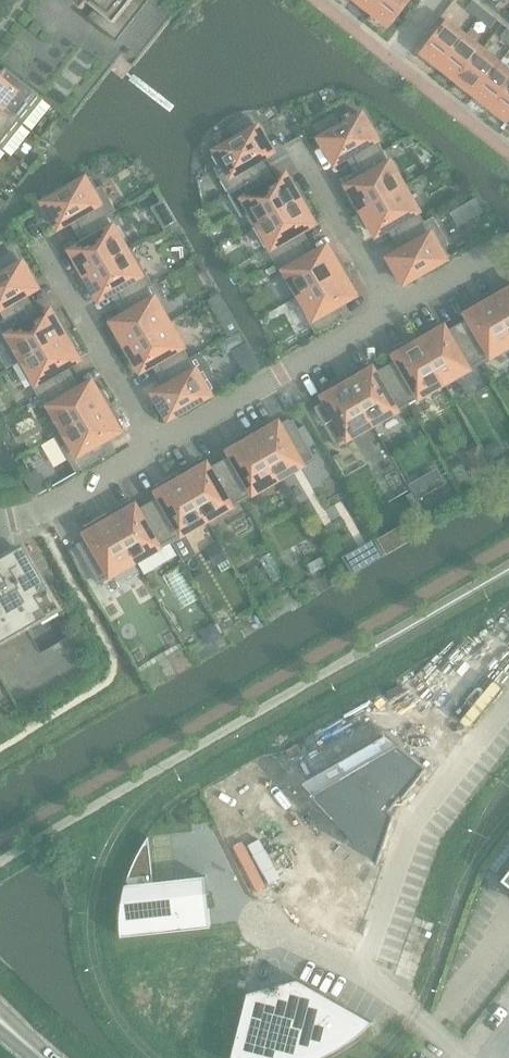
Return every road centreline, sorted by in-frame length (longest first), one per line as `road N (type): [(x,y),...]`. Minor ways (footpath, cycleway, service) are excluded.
road 1 (residential): [(156,450),(390,306)]
road 2 (residential): [(42,248),(156,450)]
road 3 (residential): [(299,145),(390,306)]
road 4 (residential): [(0,525),(36,517),(156,450)]
road 5 (residential): [(390,306),(508,237)]

